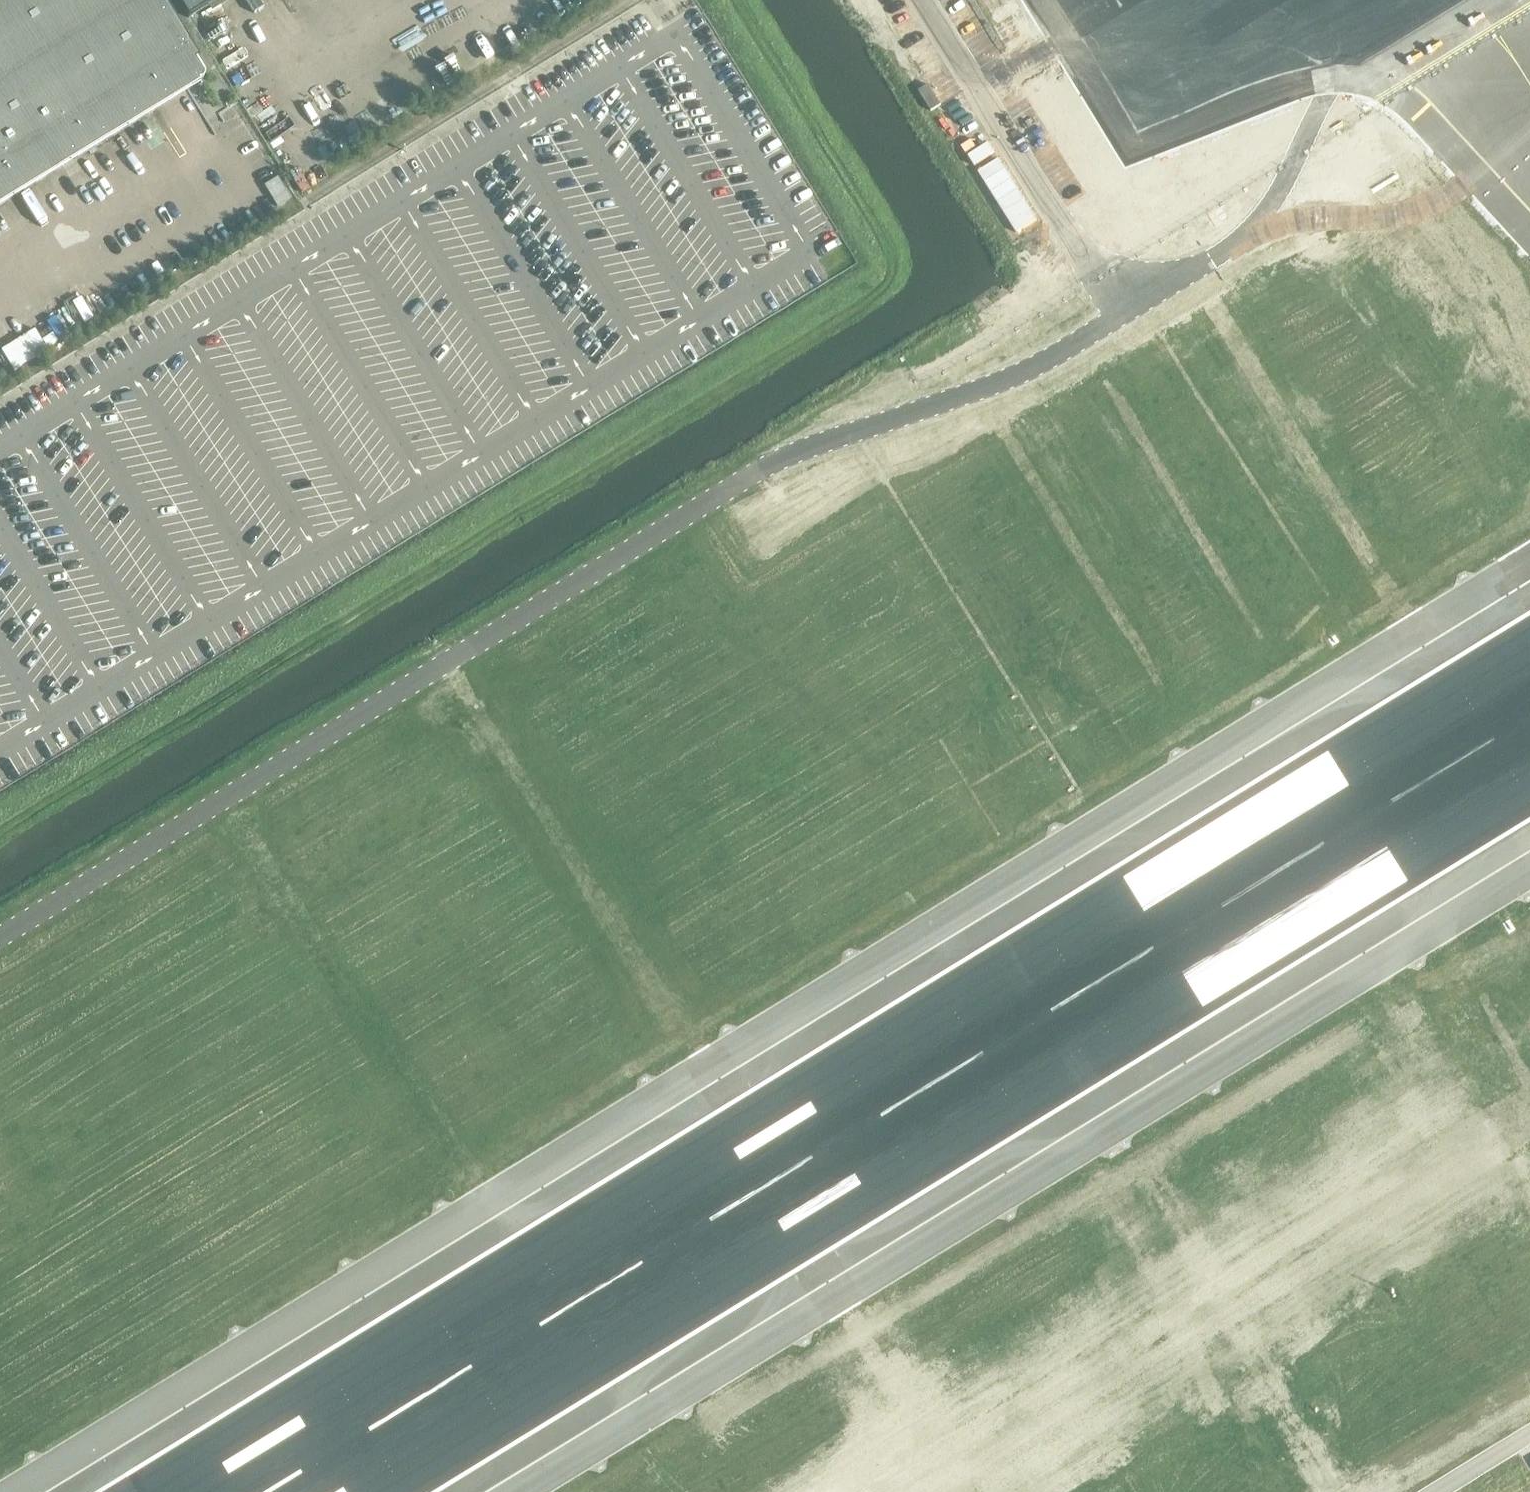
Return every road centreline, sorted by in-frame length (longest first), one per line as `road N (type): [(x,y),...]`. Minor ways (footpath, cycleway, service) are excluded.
road 1 (unclassified): [(0,304),(206,180)]
road 2 (unclassified): [(304,119),(490,0)]

